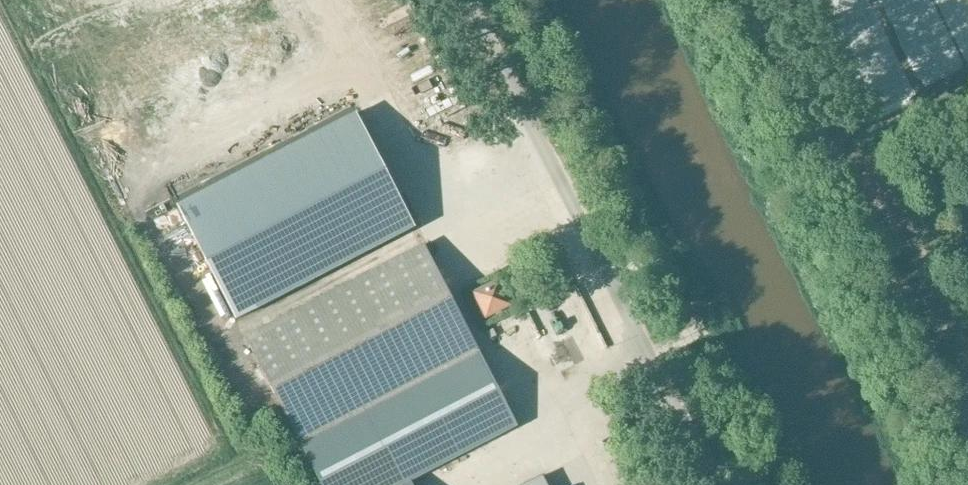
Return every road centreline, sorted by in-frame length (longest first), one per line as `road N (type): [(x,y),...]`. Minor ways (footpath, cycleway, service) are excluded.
road 1 (unclassified): [(714,484),(467,0)]
road 2 (unclassified): [(967,422),(754,0)]

